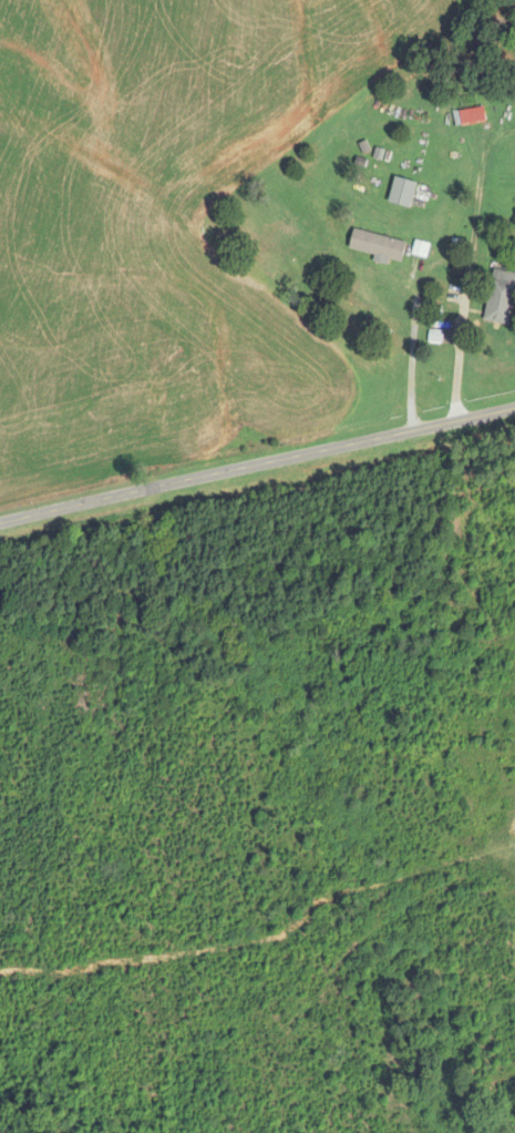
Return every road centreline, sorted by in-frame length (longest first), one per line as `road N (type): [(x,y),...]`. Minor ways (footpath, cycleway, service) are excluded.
road 1 (residential): [(0,523),(514,407)]

